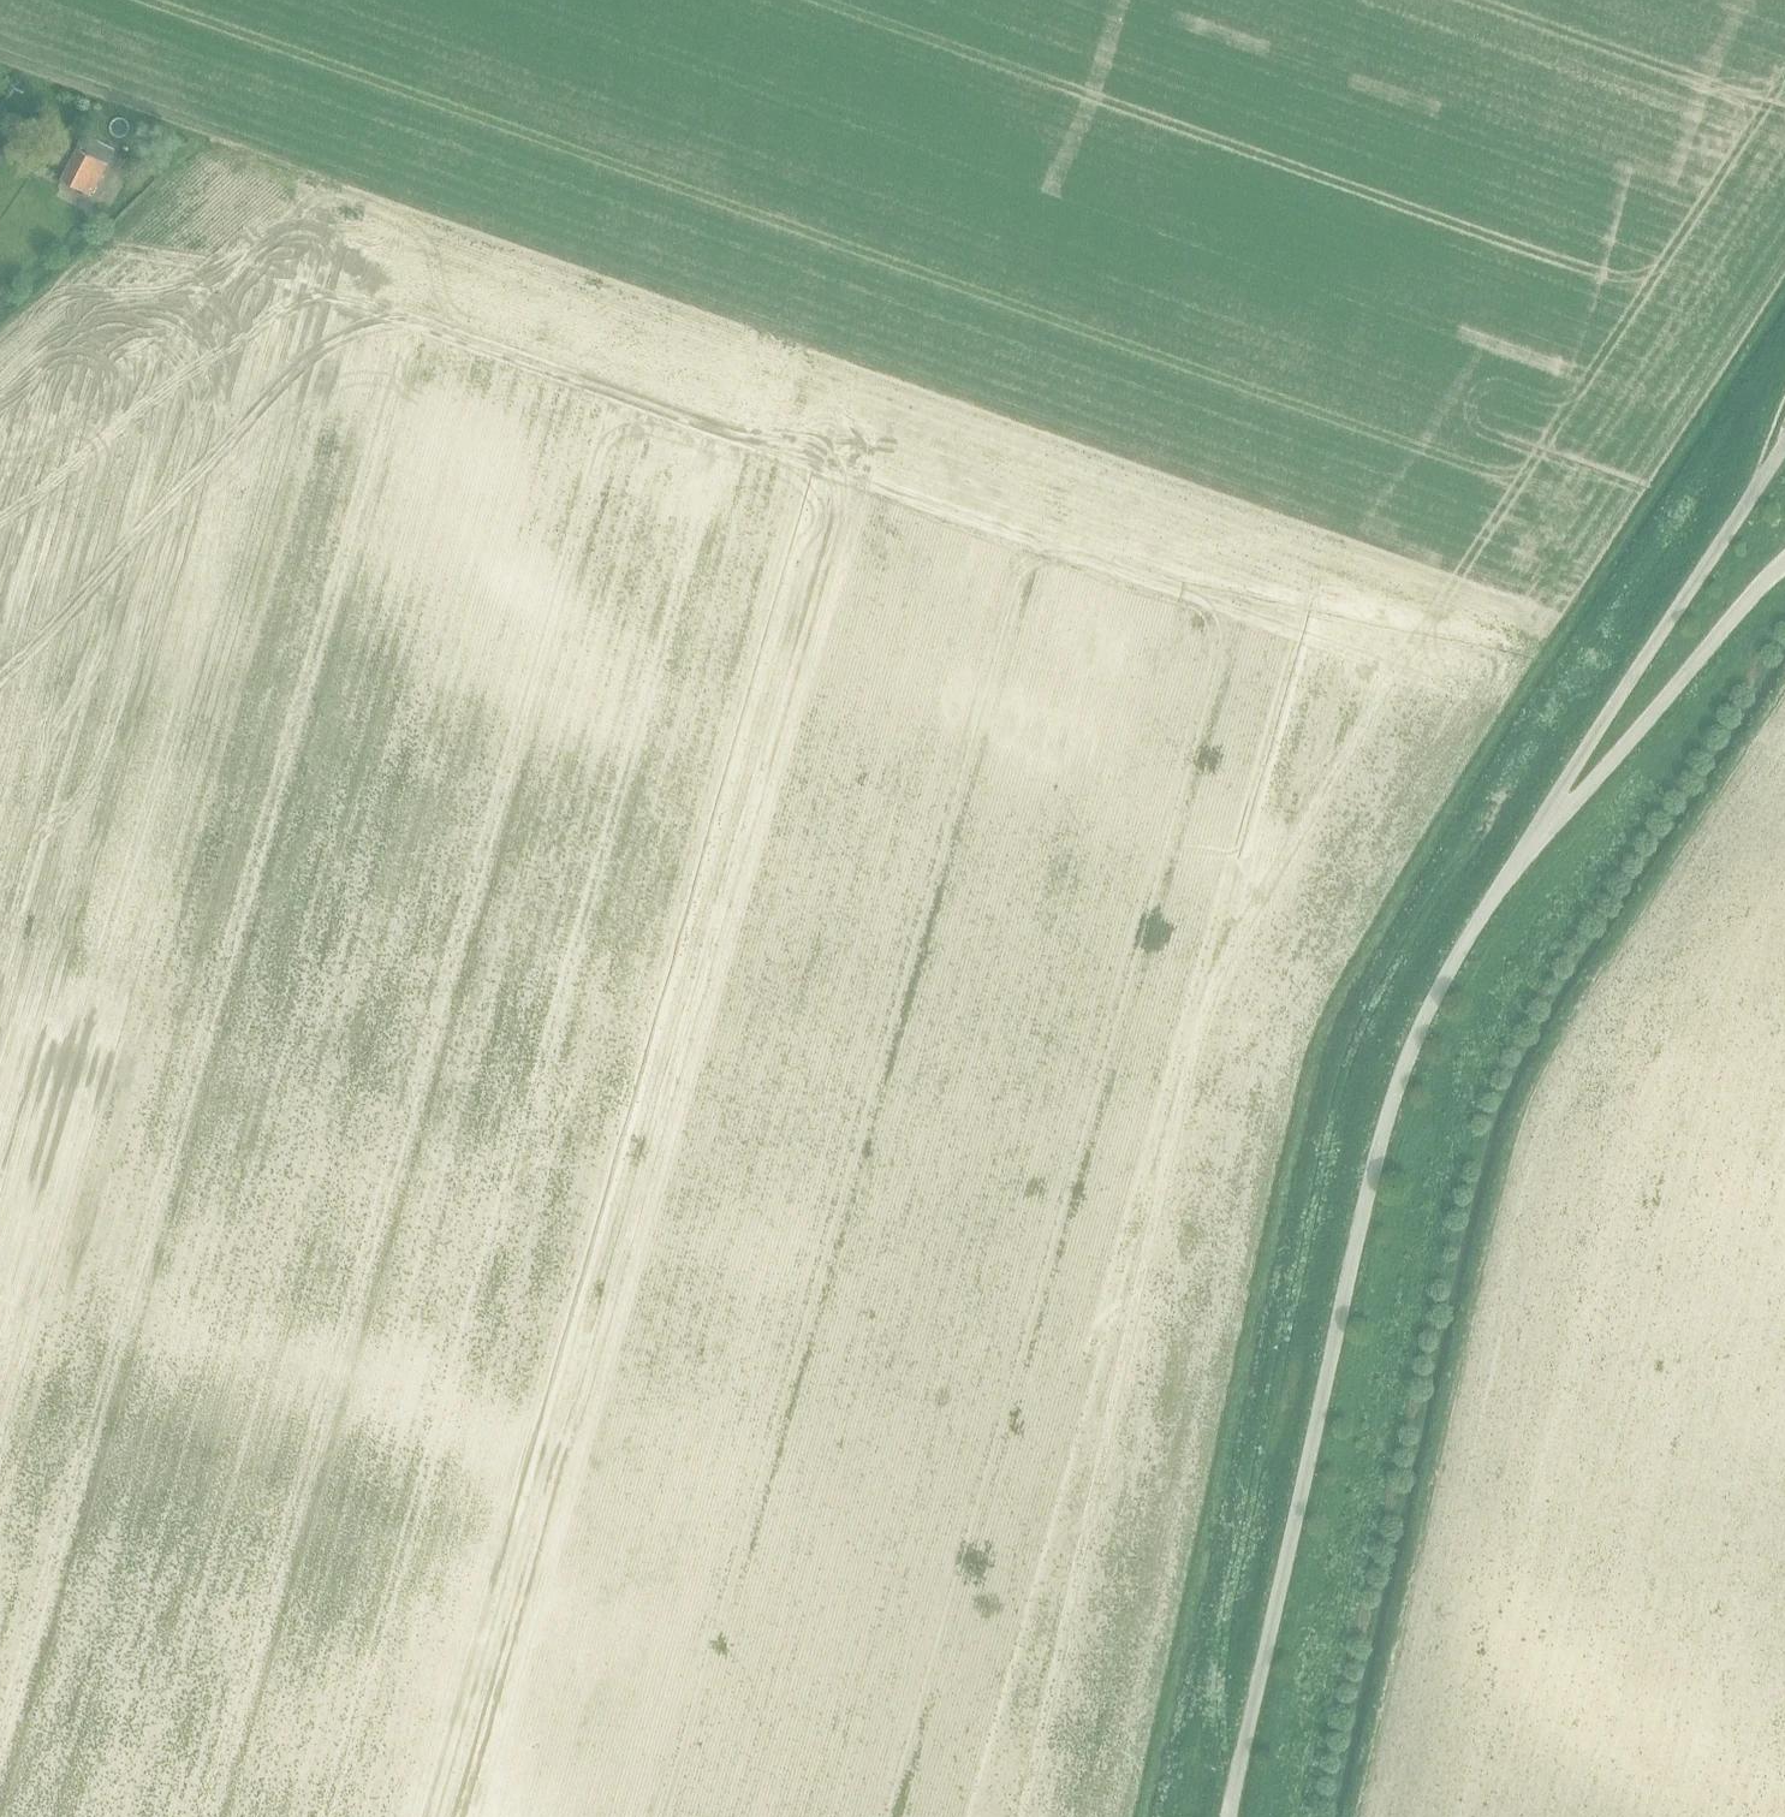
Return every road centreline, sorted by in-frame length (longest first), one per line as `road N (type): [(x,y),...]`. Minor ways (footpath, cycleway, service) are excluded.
road 1 (unclassified): [(1229,1816),(1385,1107),(1433,1003),(1544,814)]
road 2 (unclassified): [(1784,449),(1544,814)]
road 3 (unclassified): [(1544,814),(1580,797),(1784,562)]

